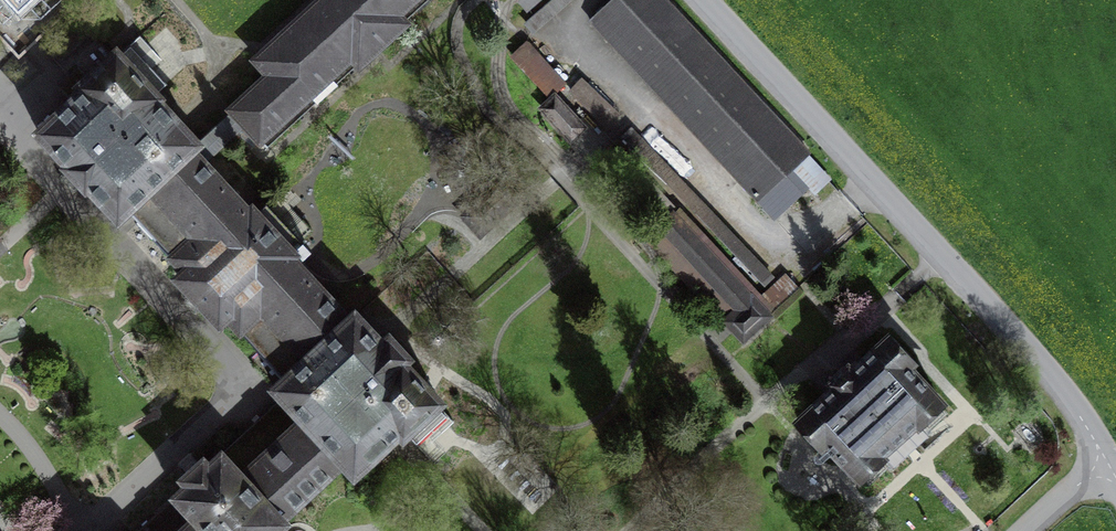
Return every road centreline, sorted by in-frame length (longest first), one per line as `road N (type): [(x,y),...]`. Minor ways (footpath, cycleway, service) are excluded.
road 1 (unclassified): [(701,0),(1035,357),(1107,460)]

